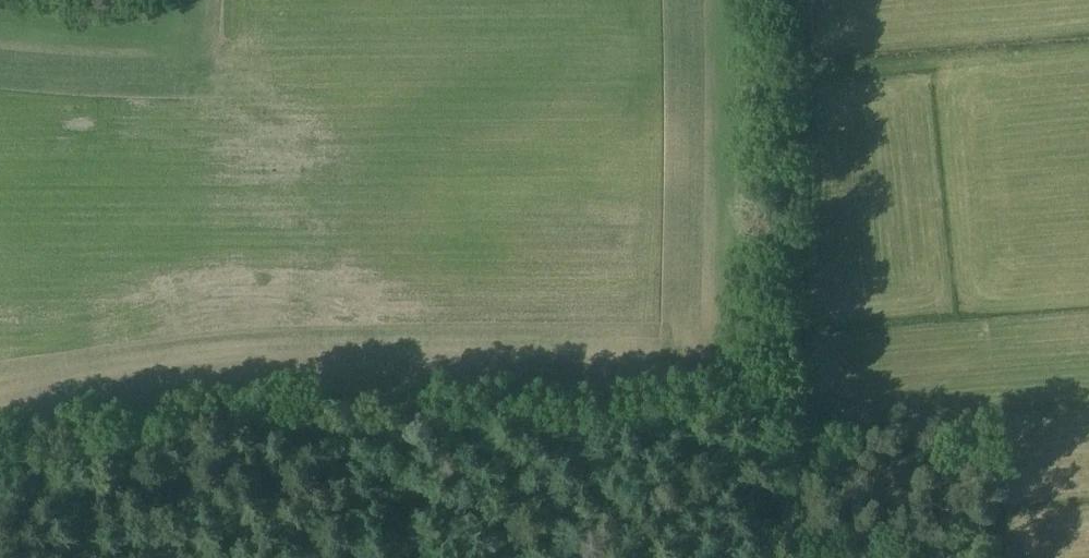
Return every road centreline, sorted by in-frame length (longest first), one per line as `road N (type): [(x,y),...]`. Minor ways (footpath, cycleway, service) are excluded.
road 1 (track): [(788,359),(787,0)]

